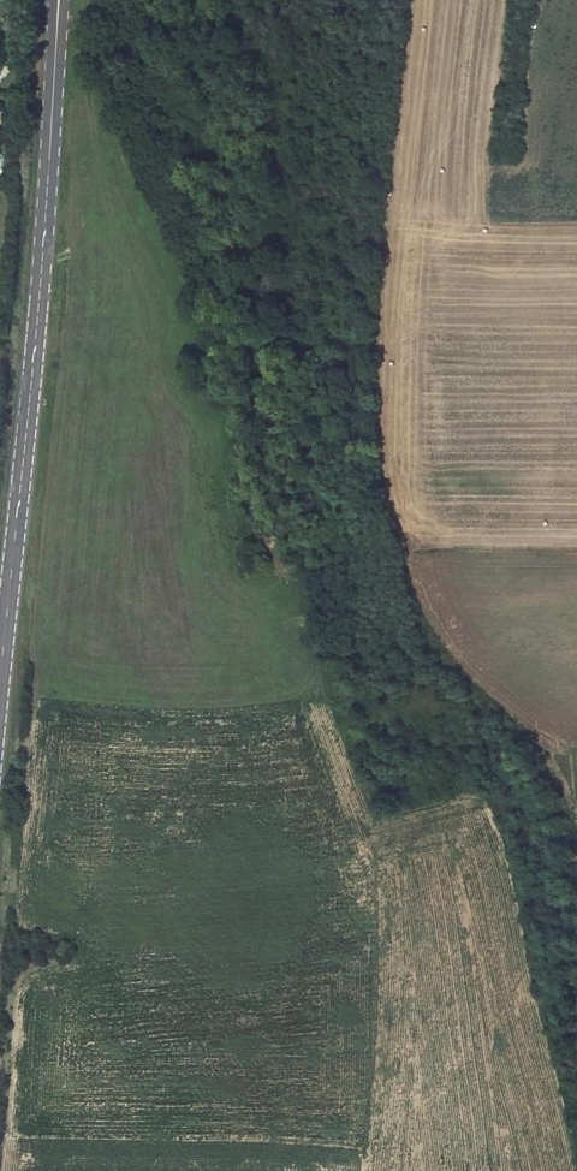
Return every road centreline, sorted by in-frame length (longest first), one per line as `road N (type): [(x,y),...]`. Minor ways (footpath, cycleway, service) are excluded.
road 1 (primary): [(61,0),(0,688)]

